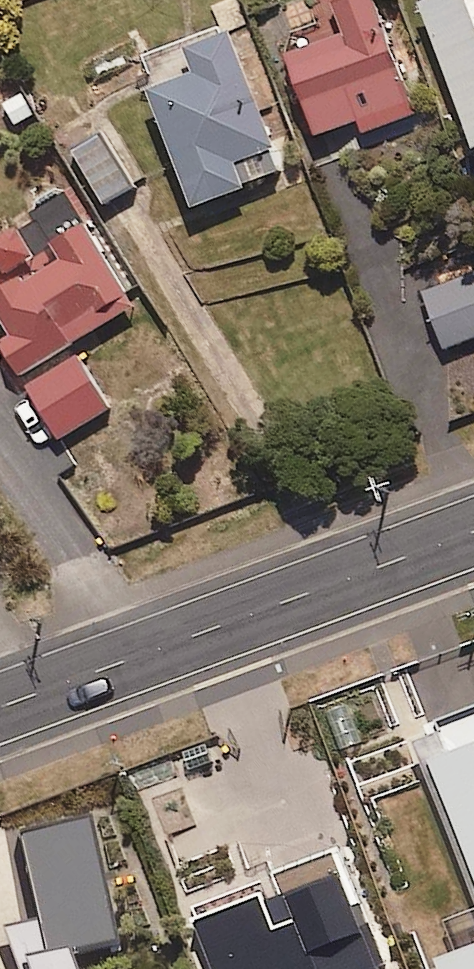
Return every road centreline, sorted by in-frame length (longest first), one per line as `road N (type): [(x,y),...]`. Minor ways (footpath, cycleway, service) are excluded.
road 1 (secondary): [(473,532),(127,662)]
road 2 (residential): [(0,453),(80,561),(127,662)]
road 3 (secondary): [(127,662),(0,708)]

